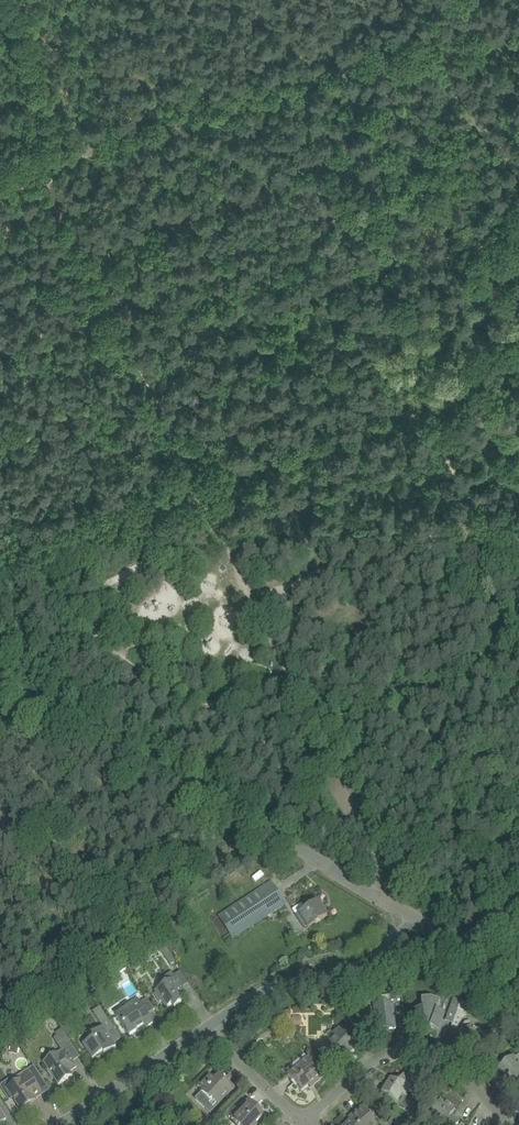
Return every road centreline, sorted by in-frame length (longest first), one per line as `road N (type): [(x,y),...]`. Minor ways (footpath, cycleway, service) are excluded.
road 1 (track): [(52,173),(353,803),(393,904)]
road 2 (unclassified): [(401,908),(0,680)]
road 3 (residential): [(511,1124),(456,1065),(419,1048),(387,1053),(302,1123)]
road 4 (residential): [(209,1027),(280,986),(370,964),(393,939),(401,908)]
road 5 (residential): [(60,1124),(209,1027)]
road 6 (residential): [(302,1123),(209,1027)]
road 7 (unclassified): [(401,908),(460,939),(518,906)]

